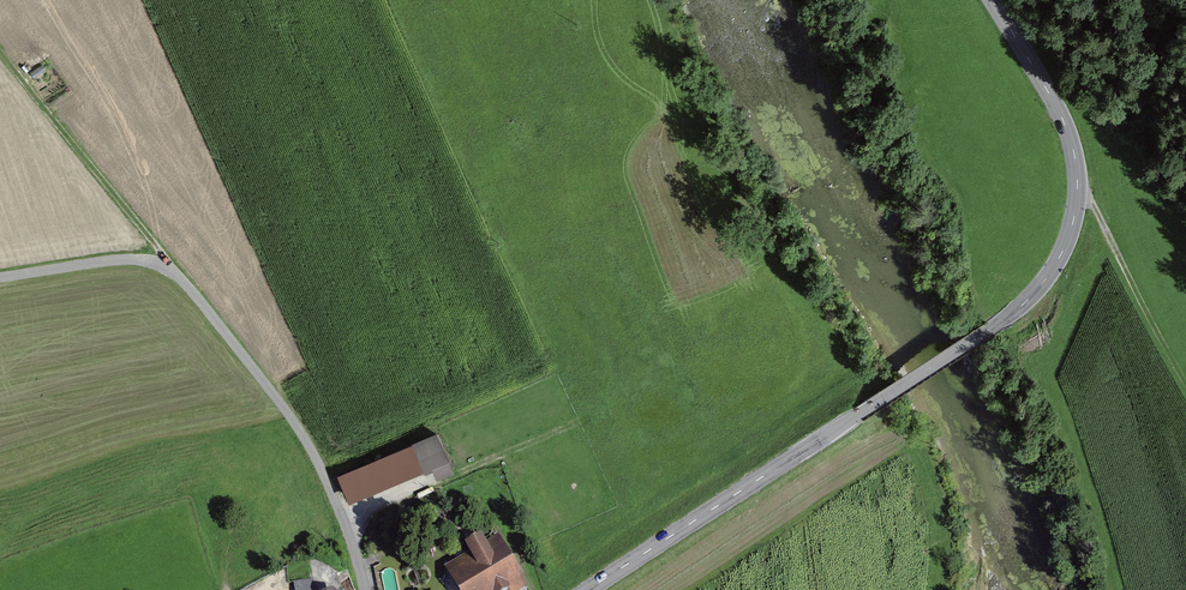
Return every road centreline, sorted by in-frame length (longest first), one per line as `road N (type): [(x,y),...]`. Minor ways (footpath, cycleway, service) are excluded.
road 1 (tertiary): [(993,0),(1050,93),(1076,157),(1073,221),(1037,290),(977,338),(588,589)]
road 2 (unclassified): [(0,279),(120,261),(168,269),(298,426),(331,485),(365,589)]
road 3 (track): [(0,50),(168,269)]
road 4 (track): [(1078,183),(1185,384)]

